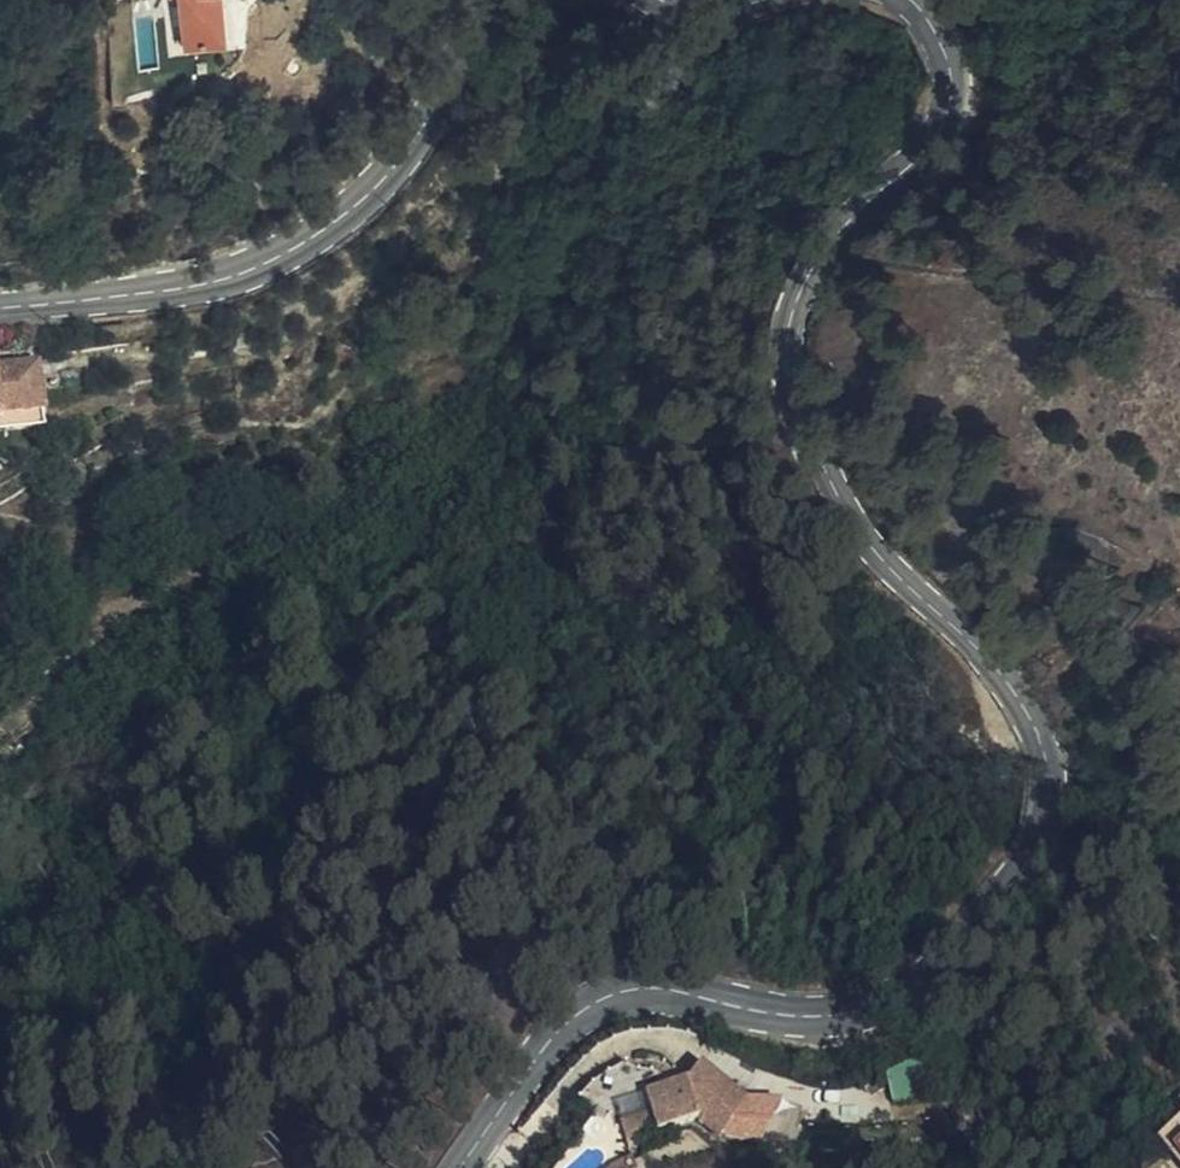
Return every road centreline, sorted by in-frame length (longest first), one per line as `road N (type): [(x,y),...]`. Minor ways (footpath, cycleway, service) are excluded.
road 1 (tertiary): [(892,0),(931,19),(956,81),(945,137),(824,249),(796,329),(806,397),(845,510),(998,677),(1034,736),(1046,815),(1023,867),(891,1007),(804,1020),(709,999),(620,1000),(561,1040),(460,1167)]
road 2 (tertiary): [(0,305),(166,290),(227,279),(291,253),(403,173),(515,0)]

